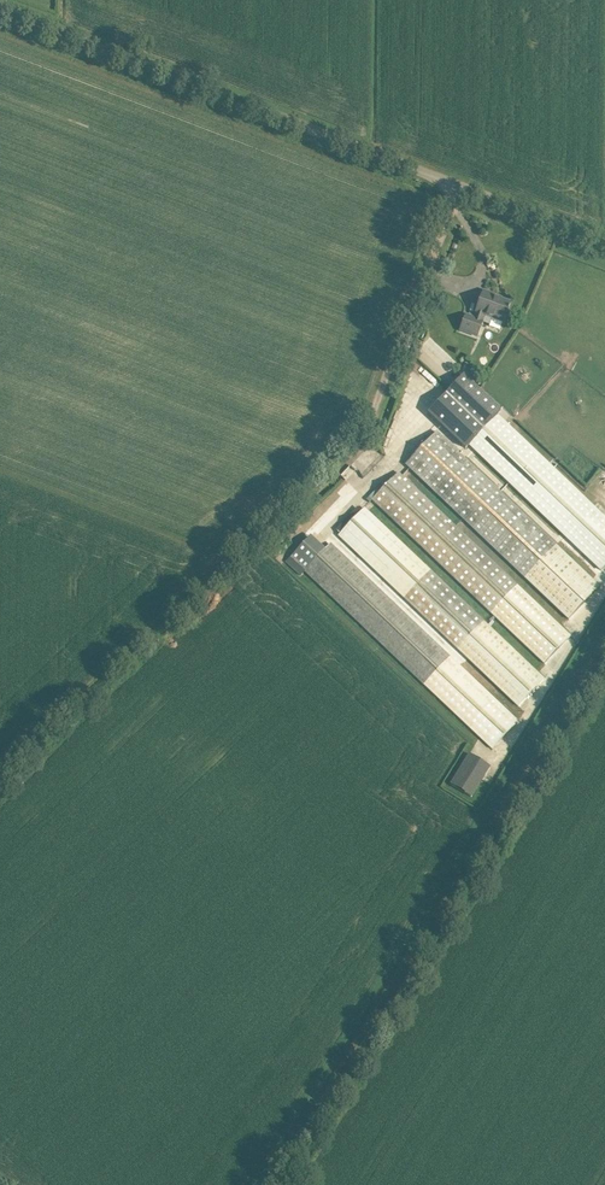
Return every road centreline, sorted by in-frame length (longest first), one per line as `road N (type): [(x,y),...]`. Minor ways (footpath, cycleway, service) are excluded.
road 1 (unclassified): [(604,240),(0,13)]
road 2 (track): [(604,667),(280,1184)]
road 3 (track): [(464,186),(354,462)]

